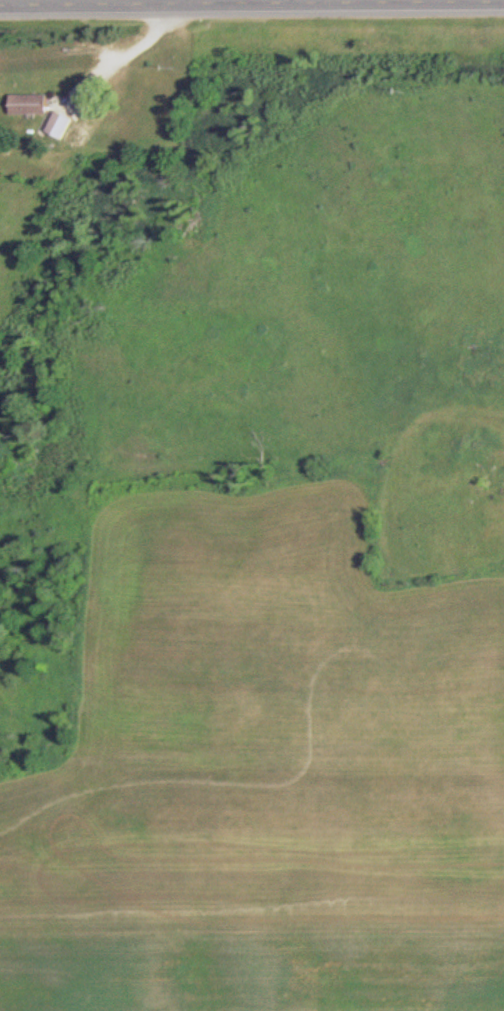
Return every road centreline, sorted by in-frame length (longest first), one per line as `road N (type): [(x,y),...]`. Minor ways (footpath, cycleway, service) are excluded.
road 1 (secondary): [(503,3),(0,6)]

